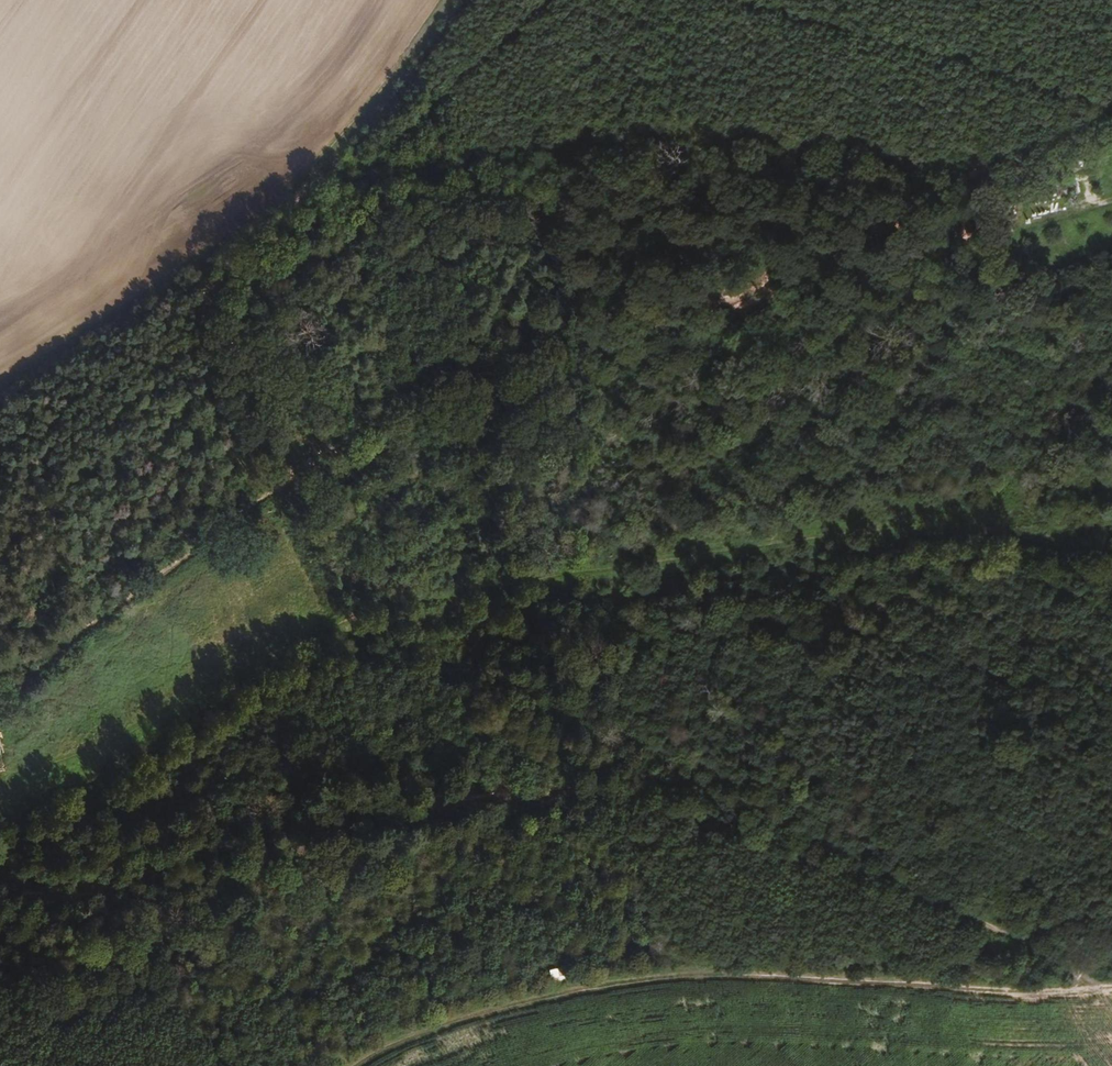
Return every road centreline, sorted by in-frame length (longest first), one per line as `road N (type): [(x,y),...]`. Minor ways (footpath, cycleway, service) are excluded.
road 1 (track): [(0,899),(12,906),(101,896),(344,828),(546,791),(649,801),(818,846),(894,876),(1095,987)]
road 2 (track): [(308,181),(722,146),(893,163),(980,156),(1111,116)]
road 3 (track): [(368,1065),(413,1037),(642,985),(718,979),(1111,987)]
road 4 (track): [(267,496),(447,386),(732,292)]
road 5 (track): [(0,384),(308,181)]
road 6 (track): [(267,496),(90,623),(0,703)]
road 7 (track): [(732,292),(998,222)]
road 8 (track): [(308,181),(342,148),(446,0)]

